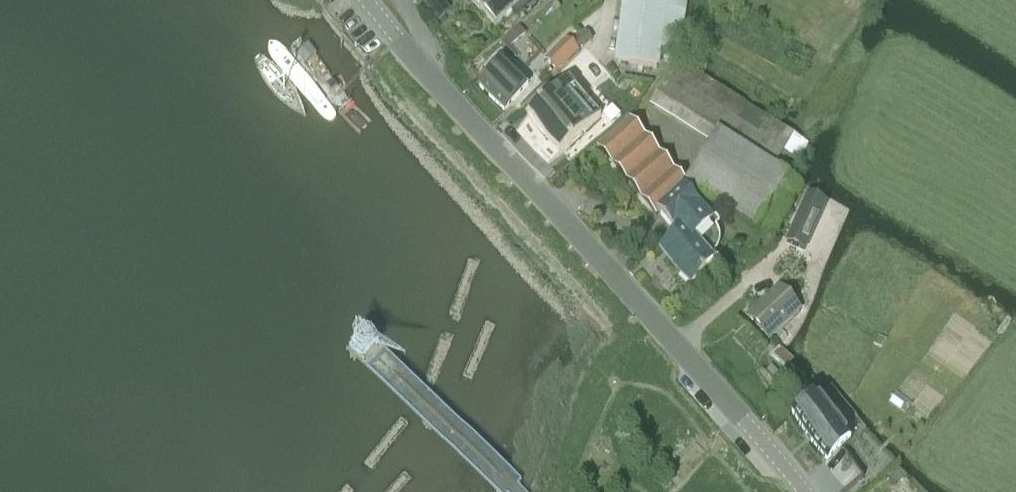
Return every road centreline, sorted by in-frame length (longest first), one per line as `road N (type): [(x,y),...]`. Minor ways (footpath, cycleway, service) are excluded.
road 1 (tertiary): [(805,491),(365,0)]

